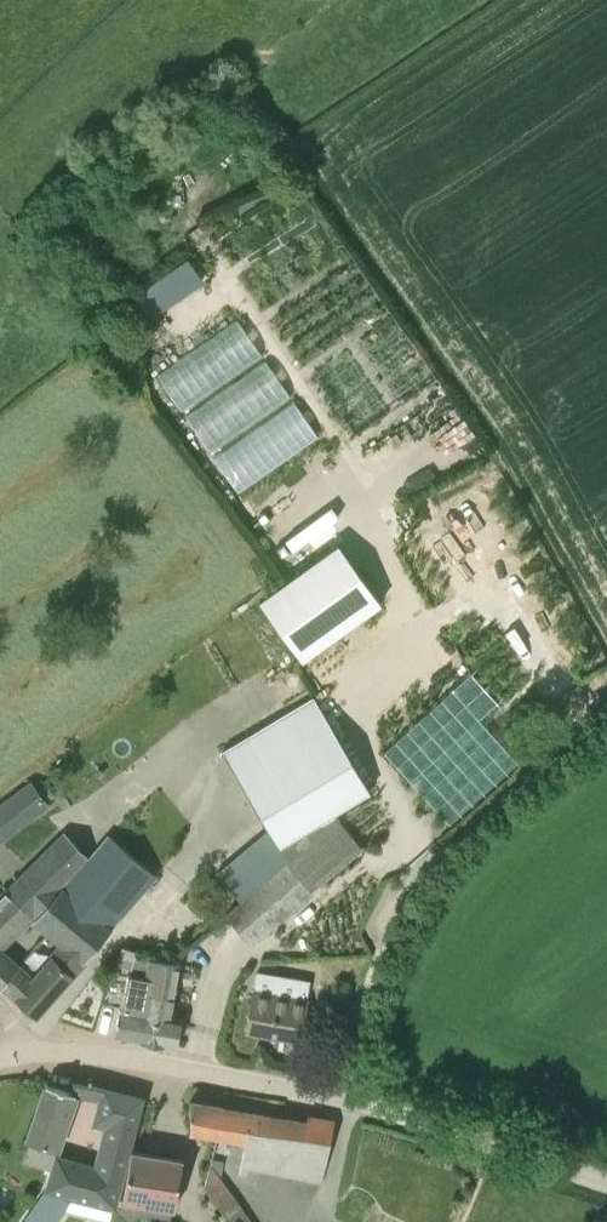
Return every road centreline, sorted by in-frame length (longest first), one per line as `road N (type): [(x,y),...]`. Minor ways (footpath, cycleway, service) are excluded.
road 1 (unclassified): [(606,1182),(337,1098),(109,1054),(29,1052)]
road 2 (track): [(337,1098),(373,985),(423,876),(476,821),(606,715)]

